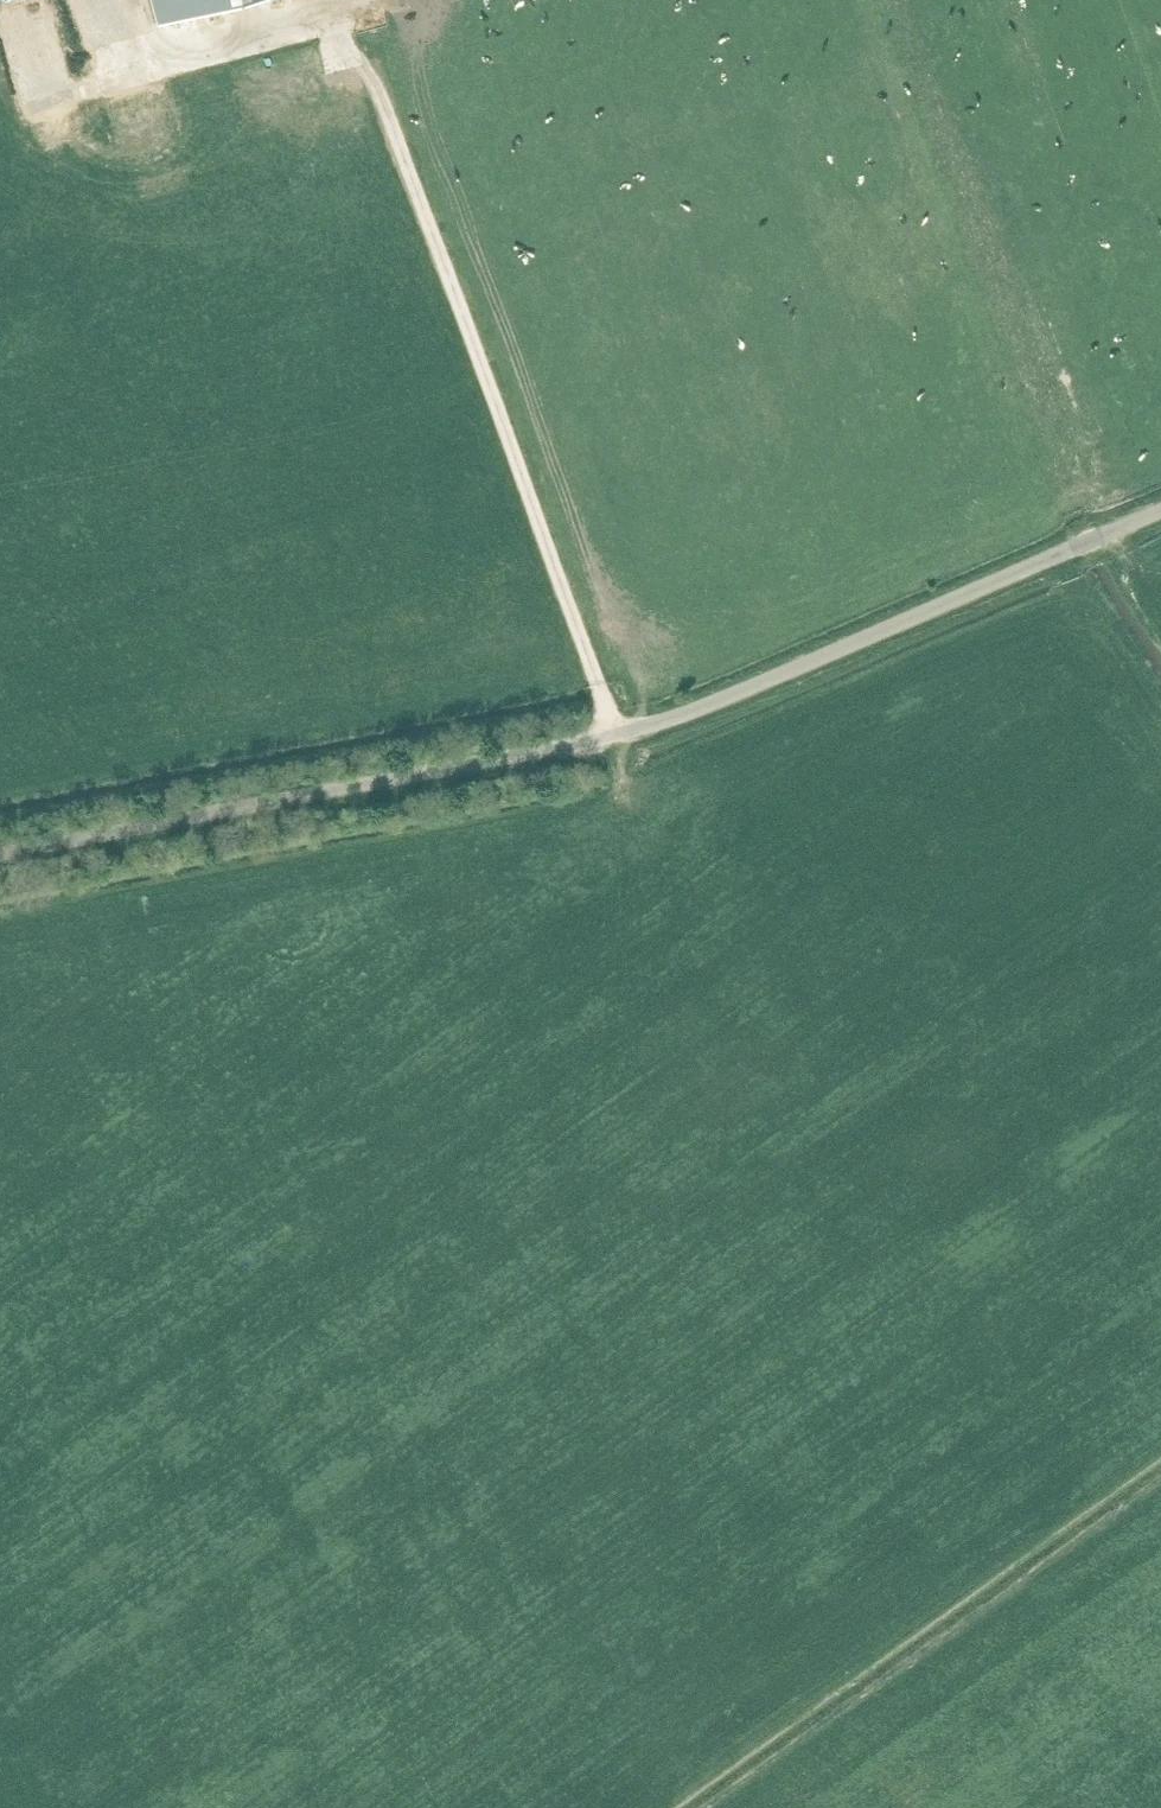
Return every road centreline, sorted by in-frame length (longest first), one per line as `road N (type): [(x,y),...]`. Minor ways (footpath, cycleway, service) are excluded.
road 1 (unclassified): [(0,854),(584,744),(681,716),(1160,512)]
road 2 (track): [(613,736),(440,255),(351,35),(312,20),(179,42),(109,10),(105,0)]

